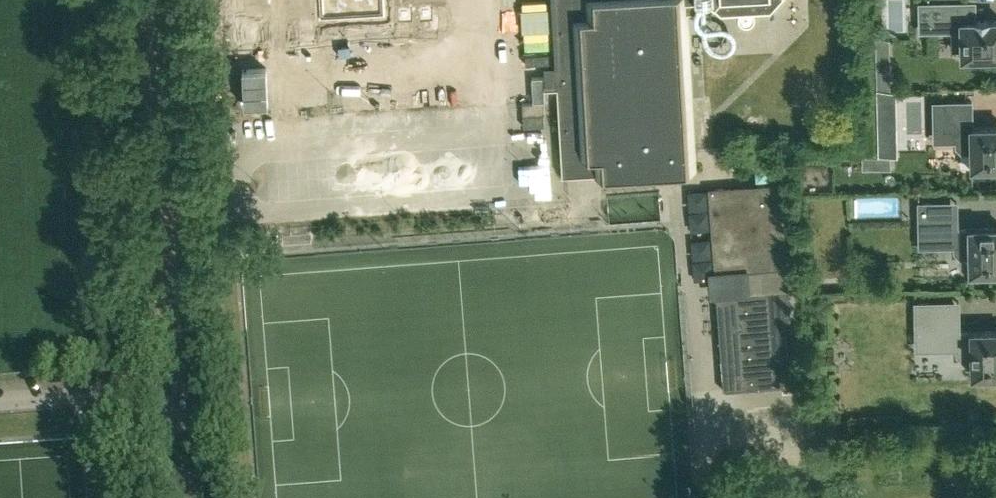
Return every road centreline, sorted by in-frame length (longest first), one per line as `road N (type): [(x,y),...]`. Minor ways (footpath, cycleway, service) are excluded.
road 1 (unclassified): [(187,497),(150,0)]

